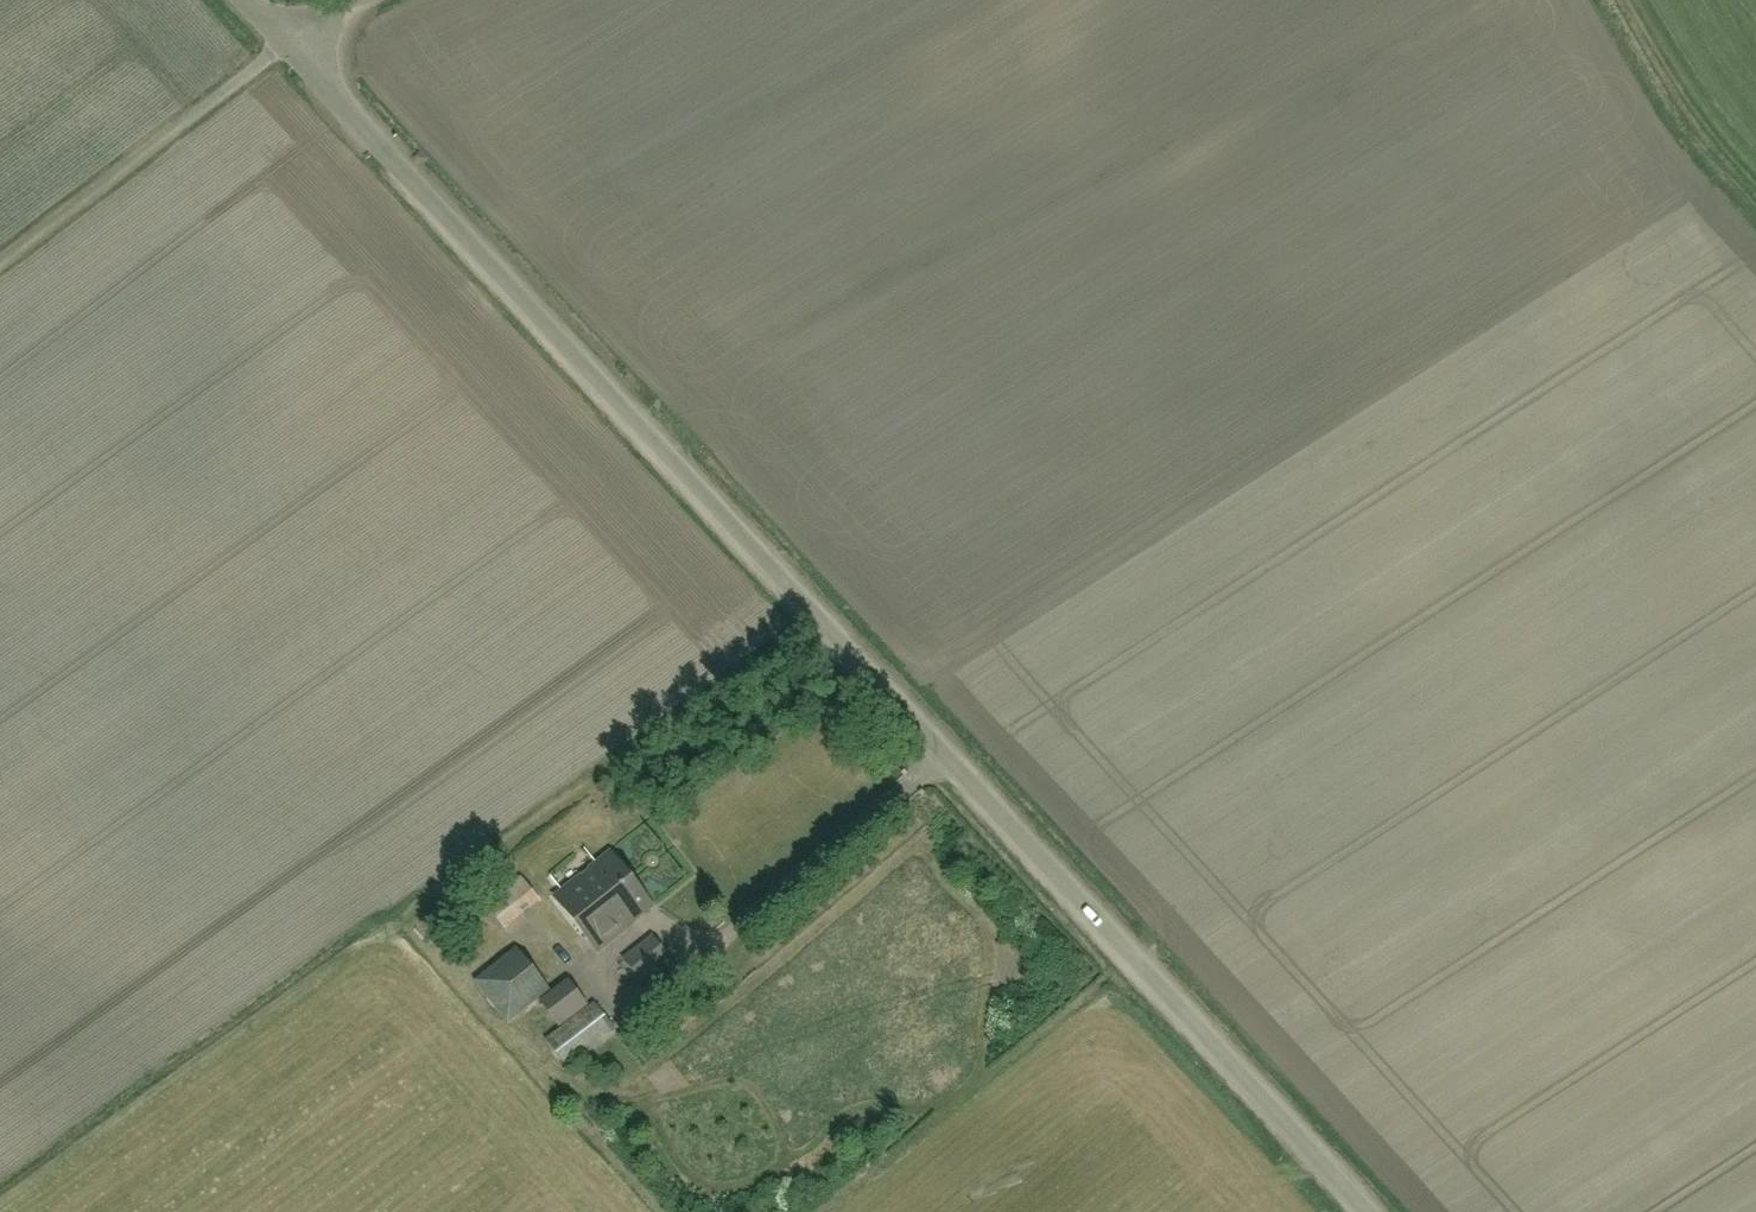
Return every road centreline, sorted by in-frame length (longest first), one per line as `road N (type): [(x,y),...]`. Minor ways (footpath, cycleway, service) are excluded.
road 1 (unclassified): [(1375,1211),(280,29)]

